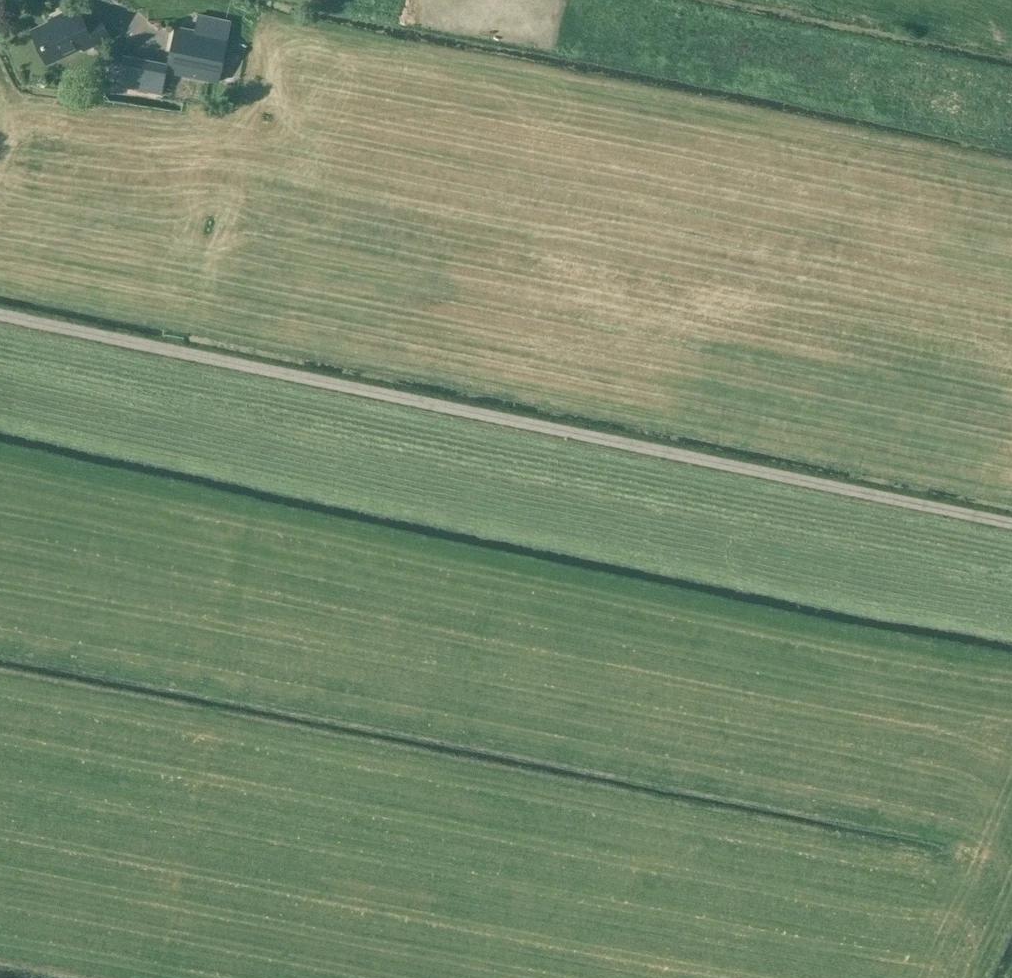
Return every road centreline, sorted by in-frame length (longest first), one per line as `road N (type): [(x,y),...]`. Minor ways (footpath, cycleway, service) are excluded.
road 1 (track): [(0,315),(1011,523)]

